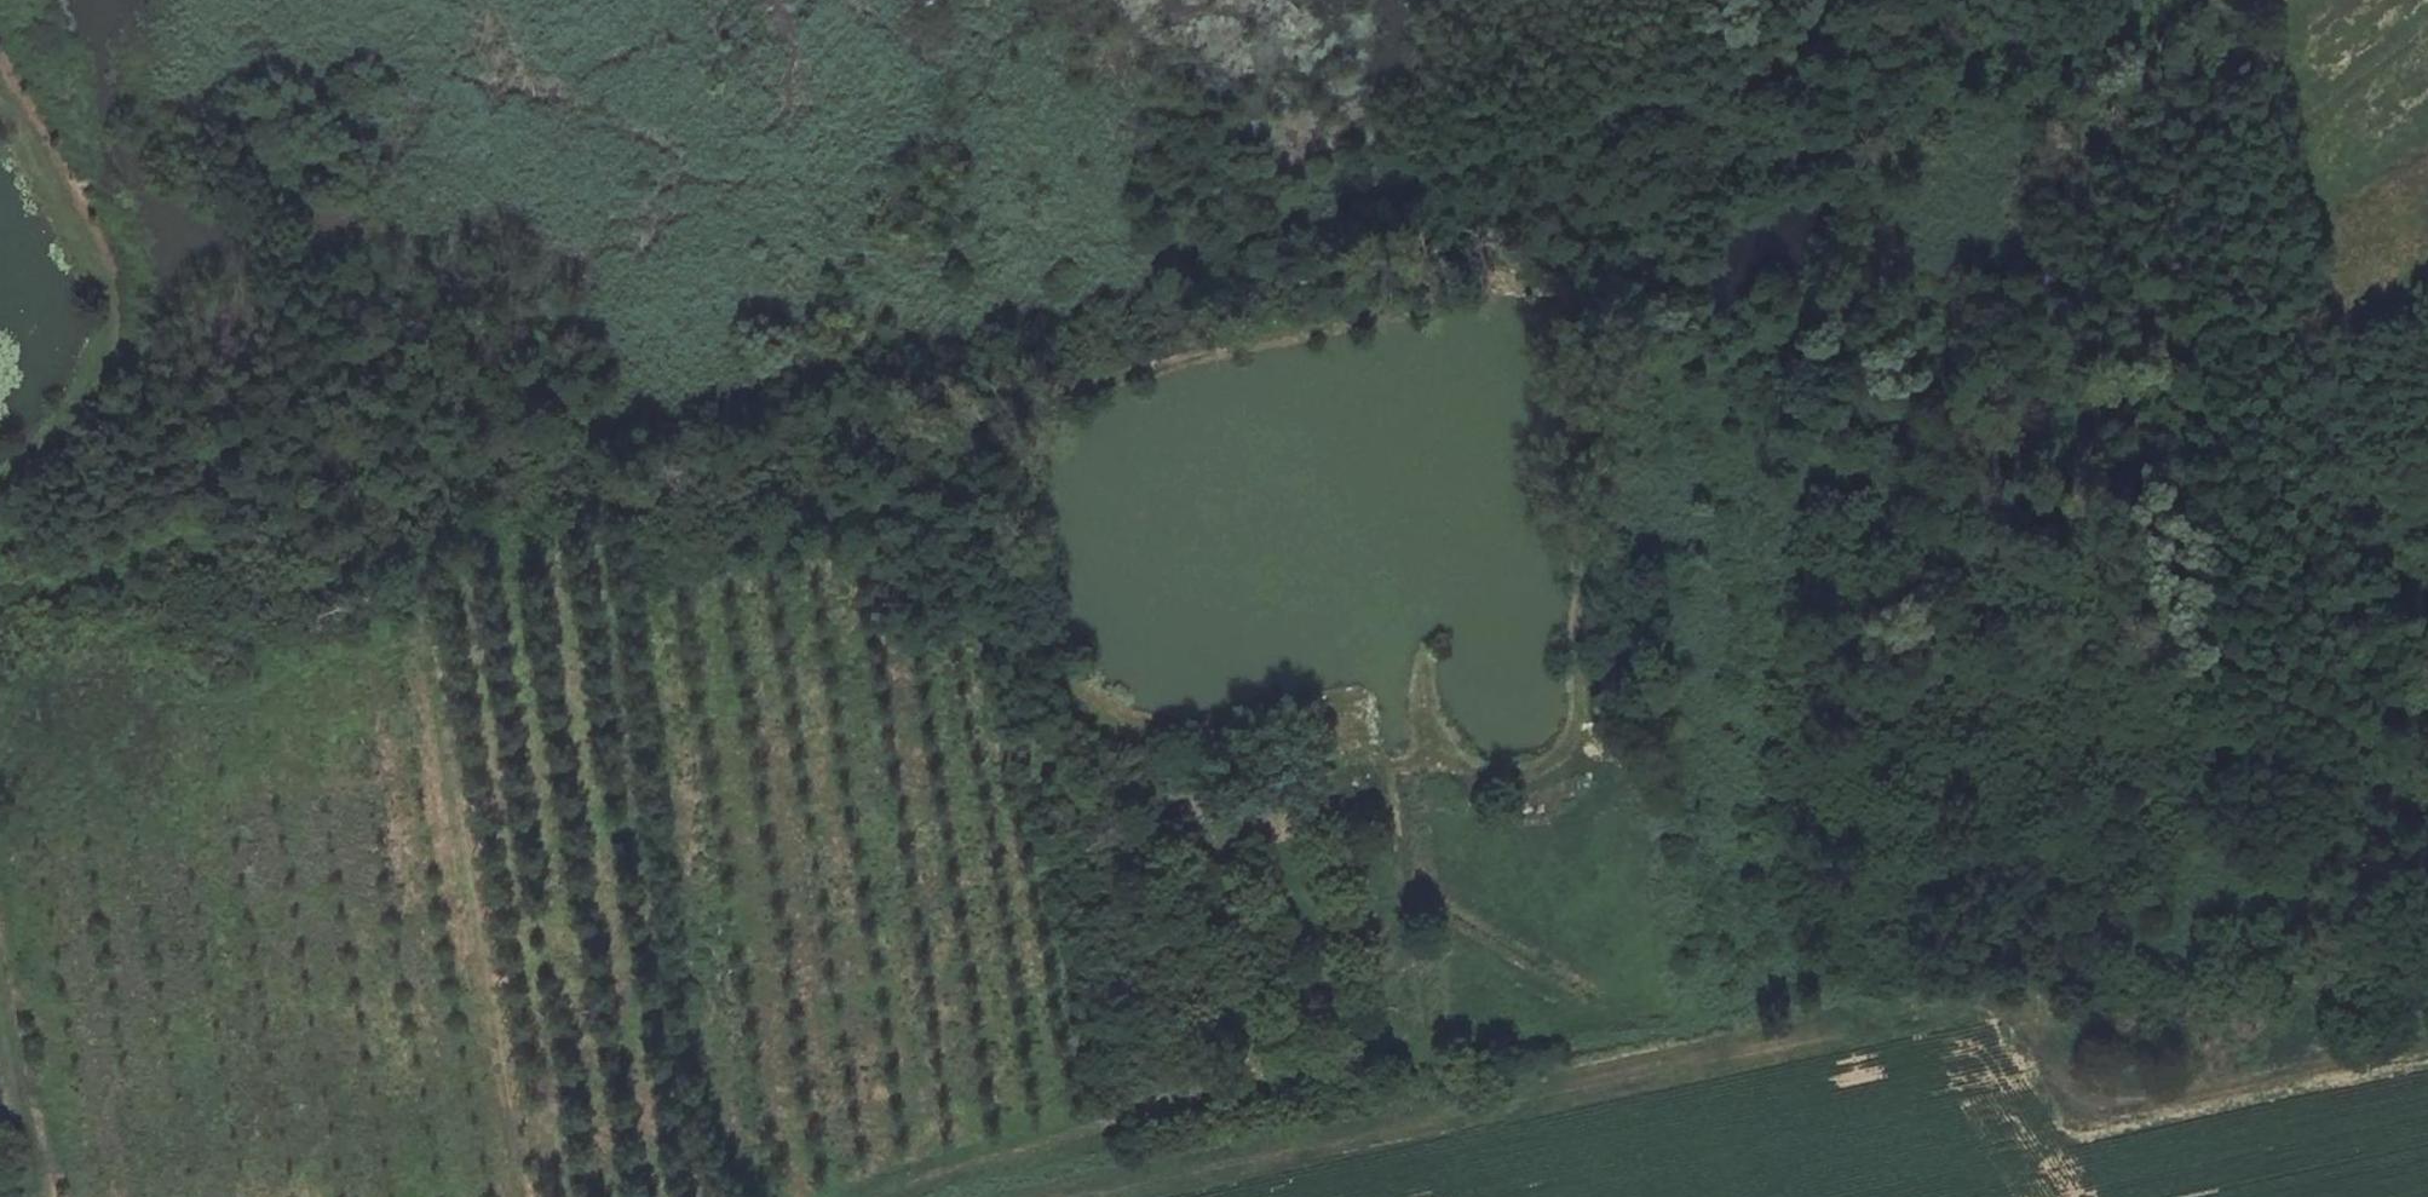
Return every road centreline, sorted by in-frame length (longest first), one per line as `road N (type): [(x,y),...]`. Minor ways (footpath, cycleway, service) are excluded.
road 1 (track): [(0,484),(76,396),(106,332),(97,255),(63,181),(0,85)]

